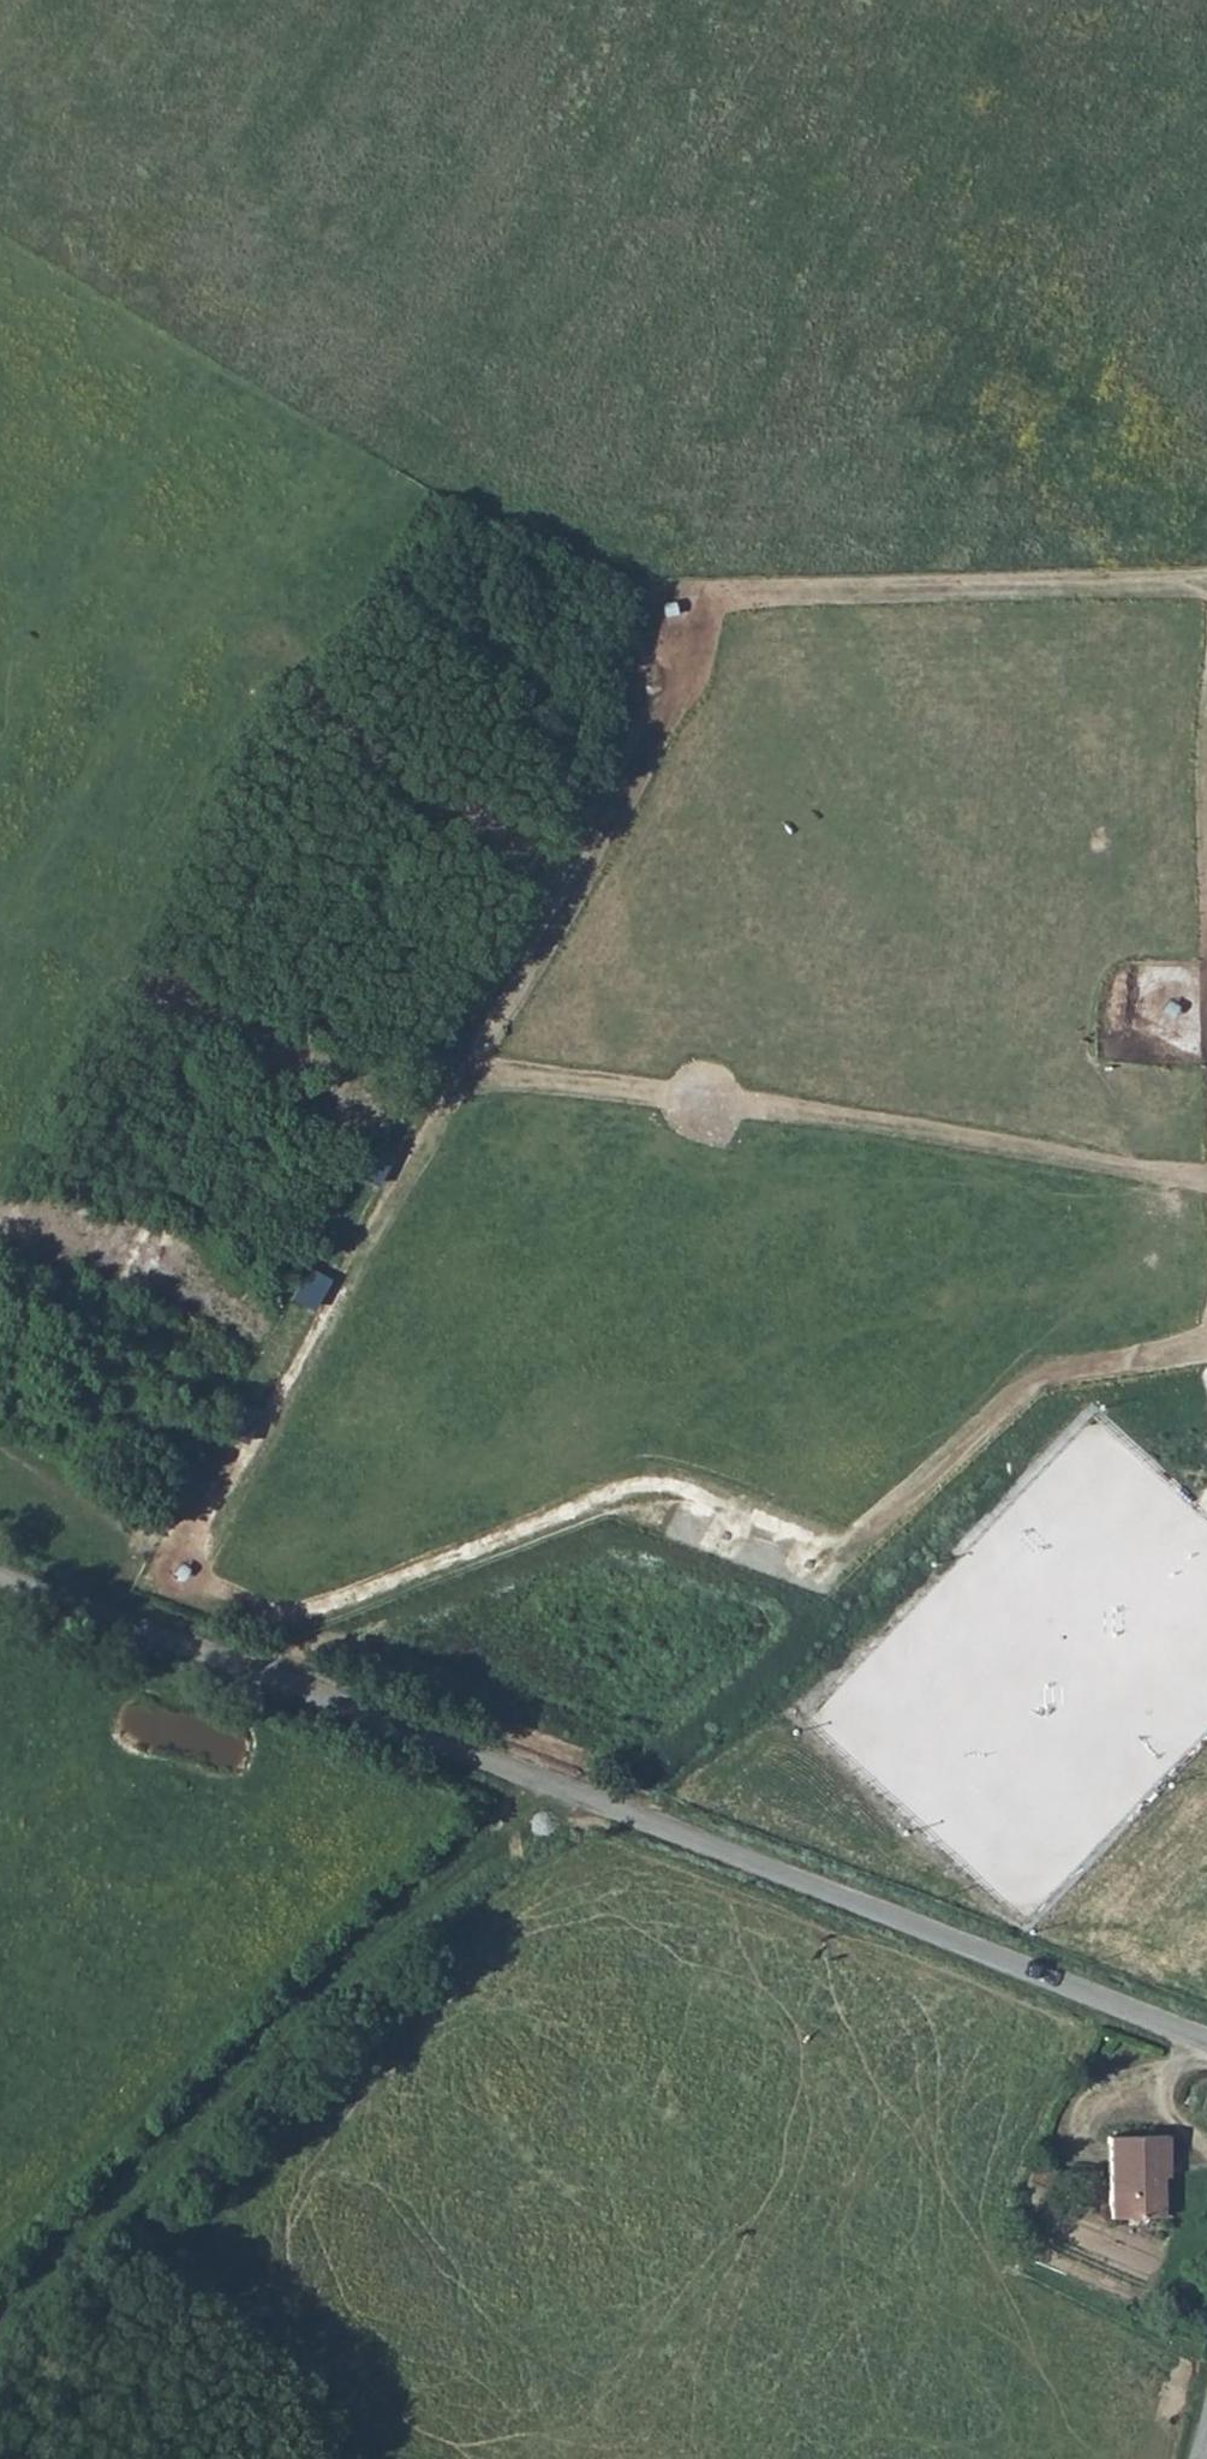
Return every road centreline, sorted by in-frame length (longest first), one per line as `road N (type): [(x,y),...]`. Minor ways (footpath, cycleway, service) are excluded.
road 1 (unclassified): [(0,1575),(1206,2040)]
road 2 (track): [(0,2332),(397,1932),(554,1790)]

